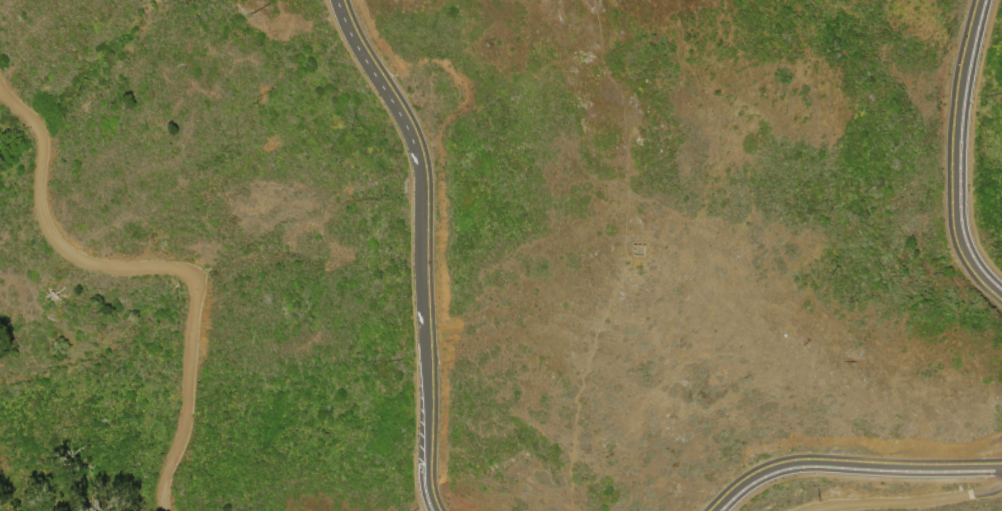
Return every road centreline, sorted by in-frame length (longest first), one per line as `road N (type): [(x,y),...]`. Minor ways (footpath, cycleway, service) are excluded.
road 1 (track): [(165,510),(167,477),(189,423),(195,280),(182,269),(104,266),(71,252),(44,207),(44,138),(0,86)]
road 2 (residential): [(344,0),(411,125),(424,170),(427,466),(436,510)]
road 3 (residential): [(1001,290),(969,252),(958,209),(963,89),(984,0)]
road 4 (residential): [(722,510),(765,473),(803,463),(1001,468)]
road 5 (track): [(1001,478),(999,486),(926,501),(815,510)]

